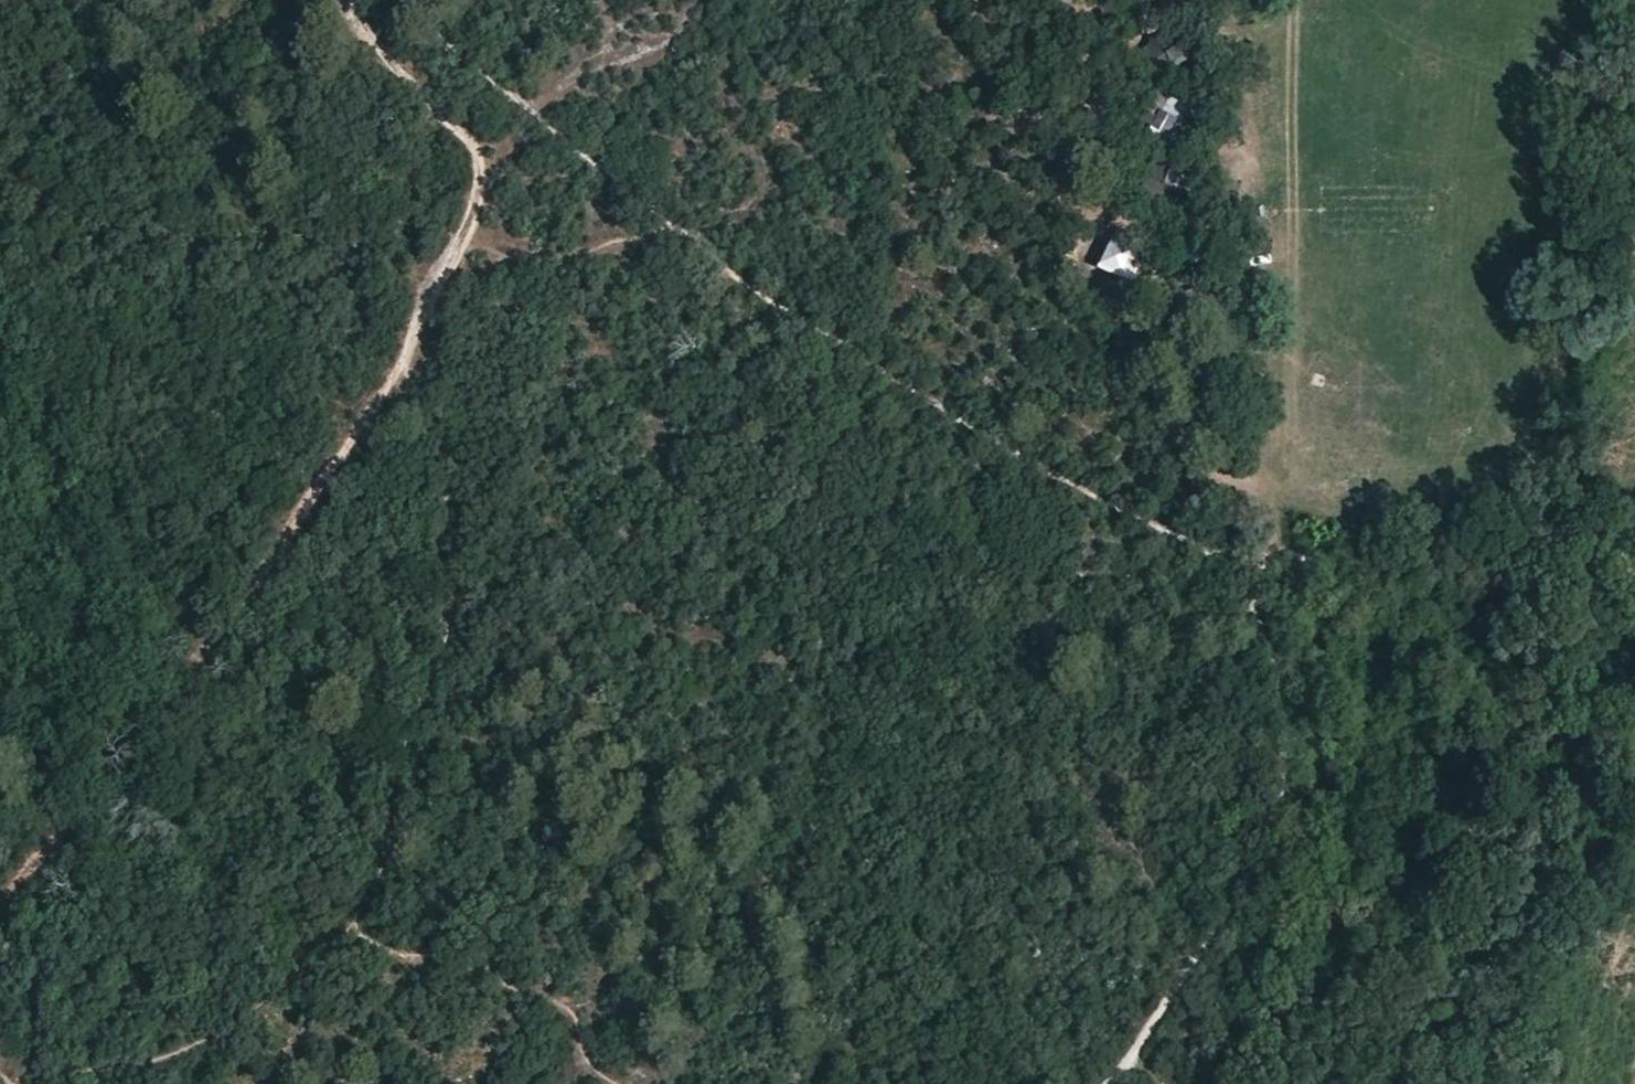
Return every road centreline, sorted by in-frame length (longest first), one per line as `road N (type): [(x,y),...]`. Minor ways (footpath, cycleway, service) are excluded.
road 1 (track): [(345,0),(359,31),(470,155),(473,202),(372,406),(269,571),(177,699),(0,891)]
road 2 (track): [(1110,1083),(1254,857),(1274,807),(1279,767),(1279,703),(1243,581),(1216,554),(1172,534)]

